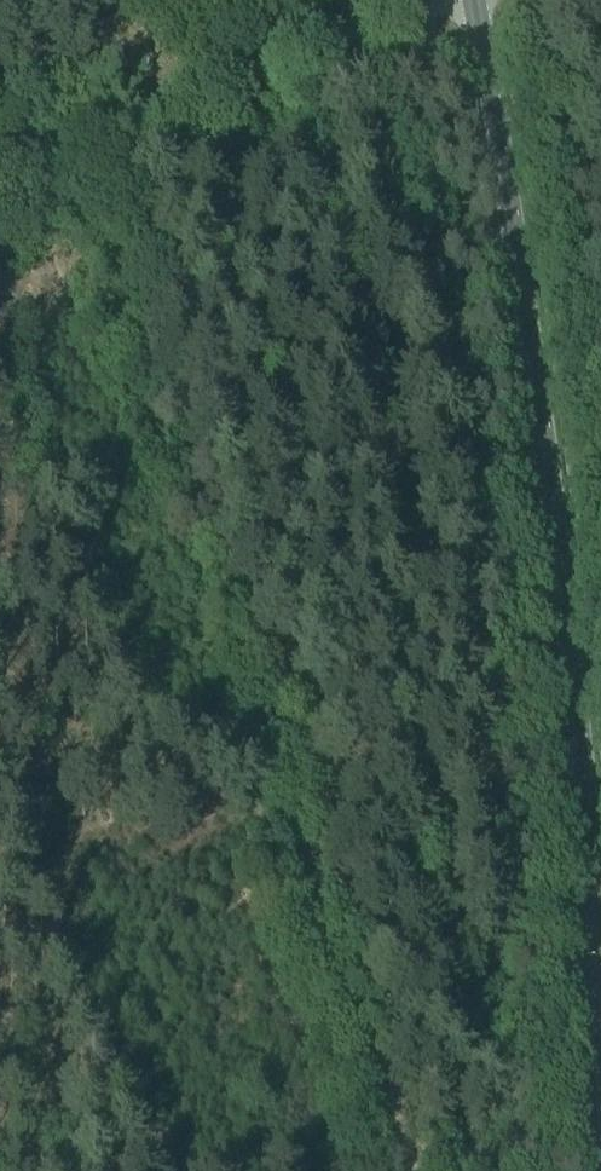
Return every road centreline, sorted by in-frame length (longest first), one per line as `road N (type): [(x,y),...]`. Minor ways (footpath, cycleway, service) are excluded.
road 1 (track): [(416,1170),(9,159)]
road 2 (tertiary): [(600,1039),(579,737),(511,197),(476,0)]
road 3 (track): [(9,159),(426,5)]

